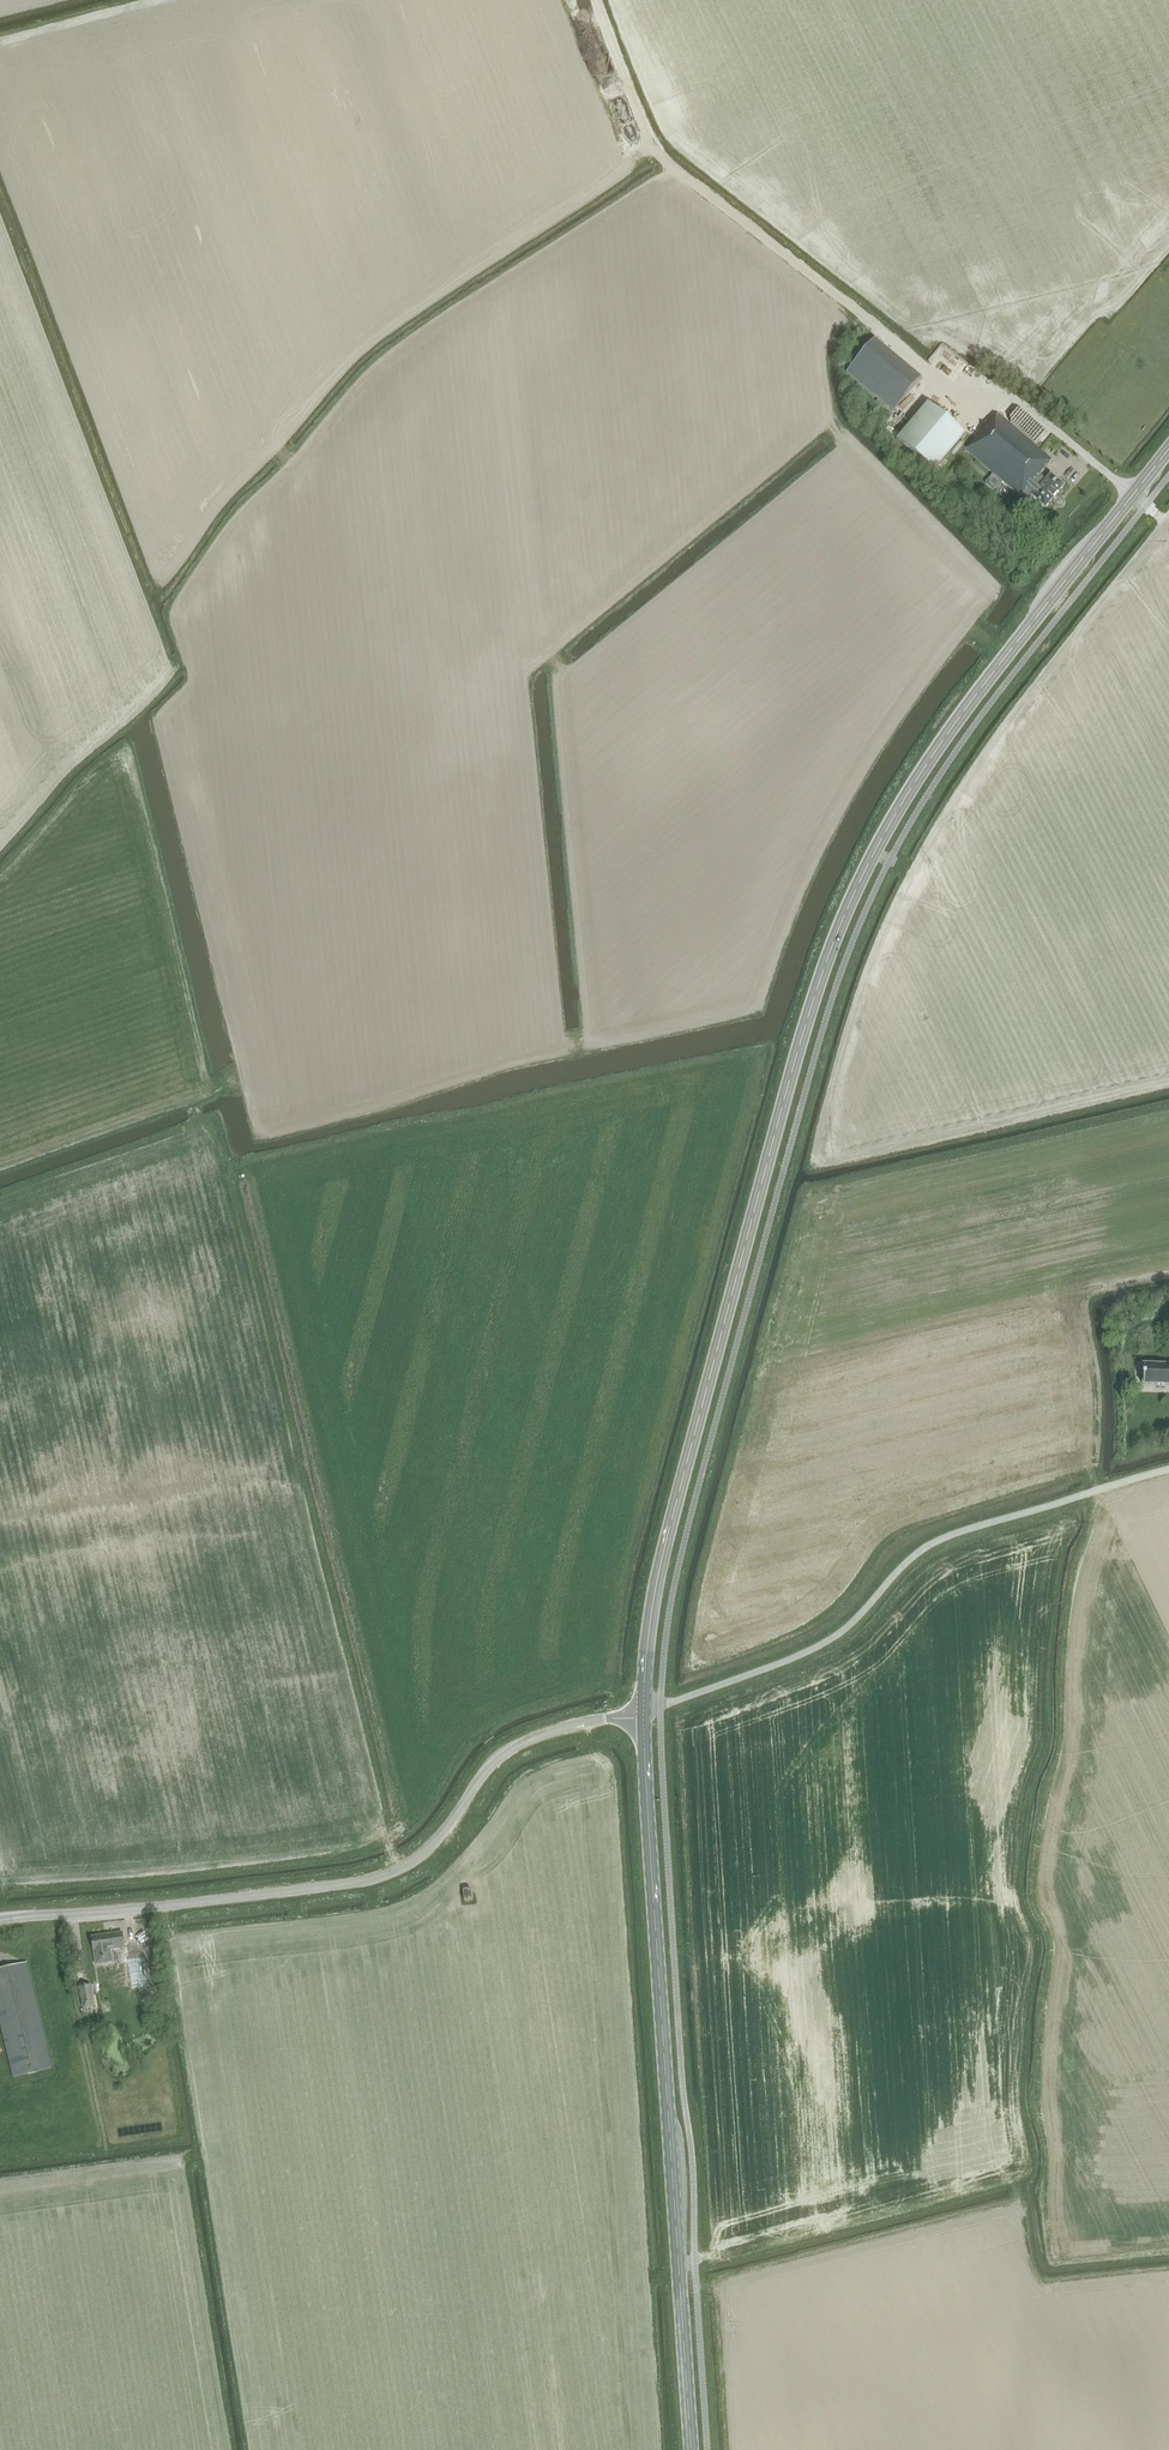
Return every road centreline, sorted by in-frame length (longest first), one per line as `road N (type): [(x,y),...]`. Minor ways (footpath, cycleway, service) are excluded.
road 1 (primary): [(643,1710),(653,1598),(676,1503),(792,1071),(848,906),(948,733),(1168,448)]
road 2 (primary): [(691,2449),(643,1710)]
road 3 (unclassified): [(643,1710),(511,1748),(433,1844),(387,1874),(0,1919)]
road 4 (unclassified): [(643,1710),(825,1643),(938,1541),(1168,1469)]

